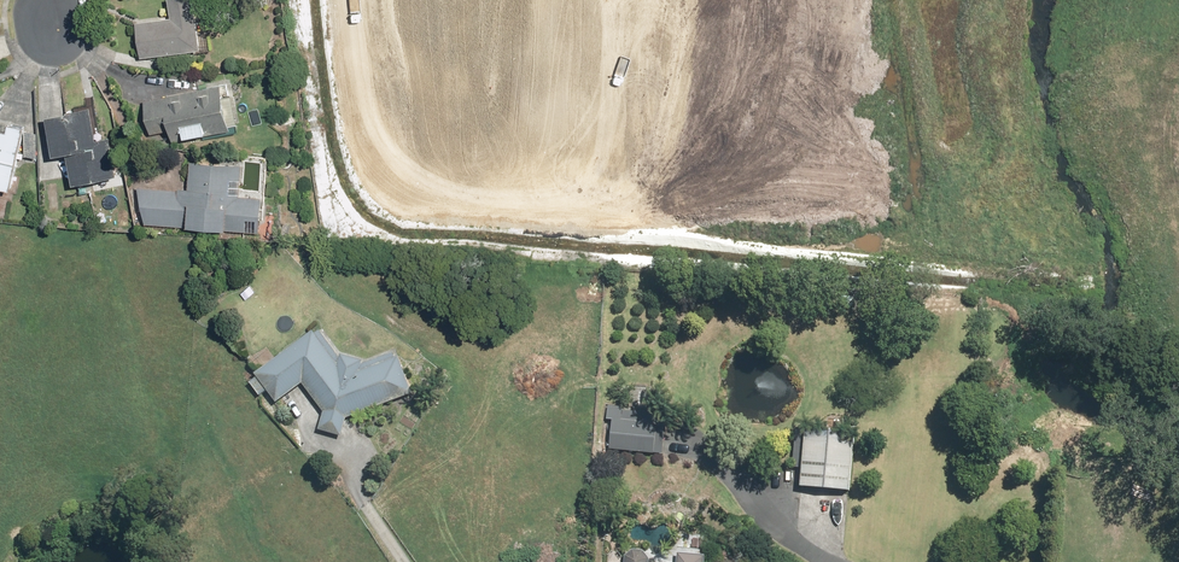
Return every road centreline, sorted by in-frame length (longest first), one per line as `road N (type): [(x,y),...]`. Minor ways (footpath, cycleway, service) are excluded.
road 1 (residential): [(769,145),(448,135)]
road 2 (residential): [(882,0),(907,150),(769,145)]
road 3 (residential): [(448,135),(417,134),(397,0)]
road 4 (residential): [(746,0),(769,145)]
road 5 (residential): [(427,0),(448,135)]

